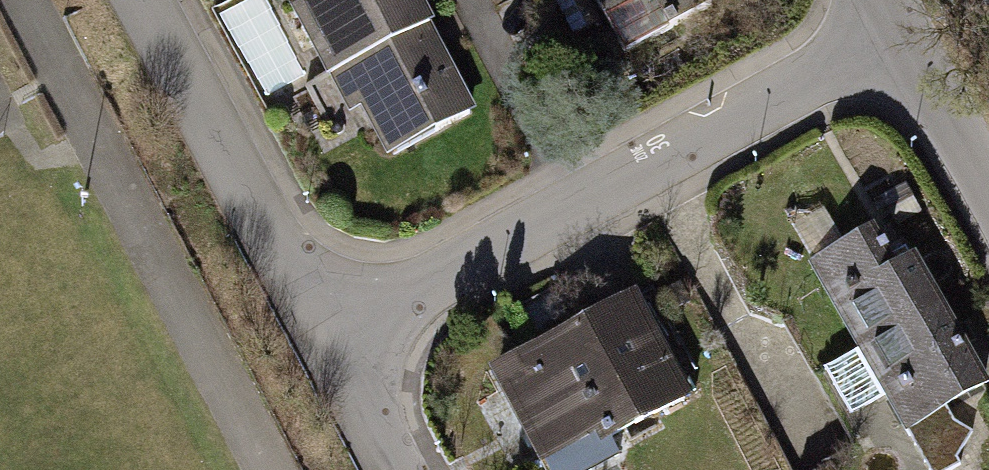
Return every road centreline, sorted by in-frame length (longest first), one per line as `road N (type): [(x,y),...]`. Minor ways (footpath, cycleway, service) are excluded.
road 1 (residential): [(326,327),(442,277),(902,30)]
road 2 (residential): [(144,0),(326,327)]
road 3 (tertiary): [(902,30),(988,193)]
road 4 (residential): [(326,327),(399,469)]

